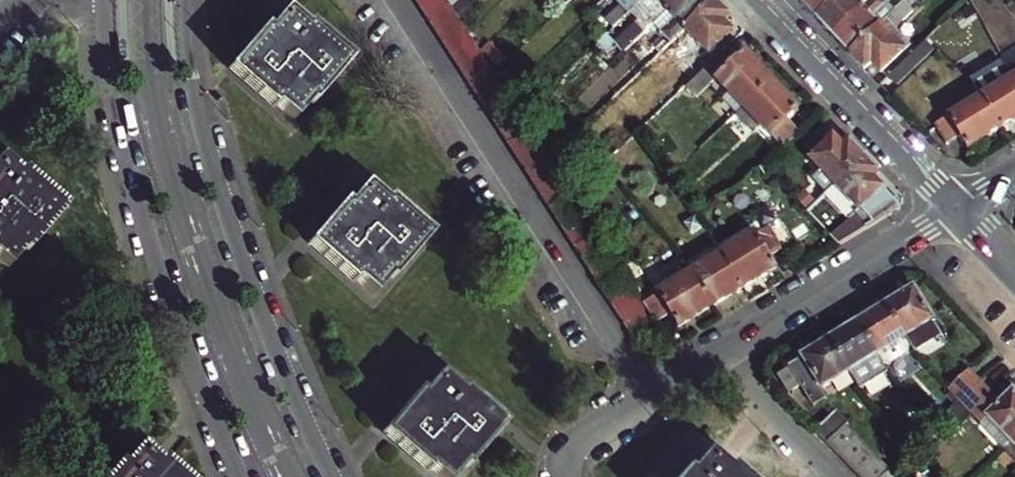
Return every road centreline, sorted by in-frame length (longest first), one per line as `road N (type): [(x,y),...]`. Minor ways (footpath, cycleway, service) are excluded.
road 1 (residential): [(332,476),(274,347),(227,209),(196,96),(188,0)]
road 2 (residential): [(105,0),(126,162),(211,415),(240,476)]
road 3 (residential): [(566,476),(567,456),(583,438),(952,212)]
road 4 (residential): [(751,0),(952,212)]

